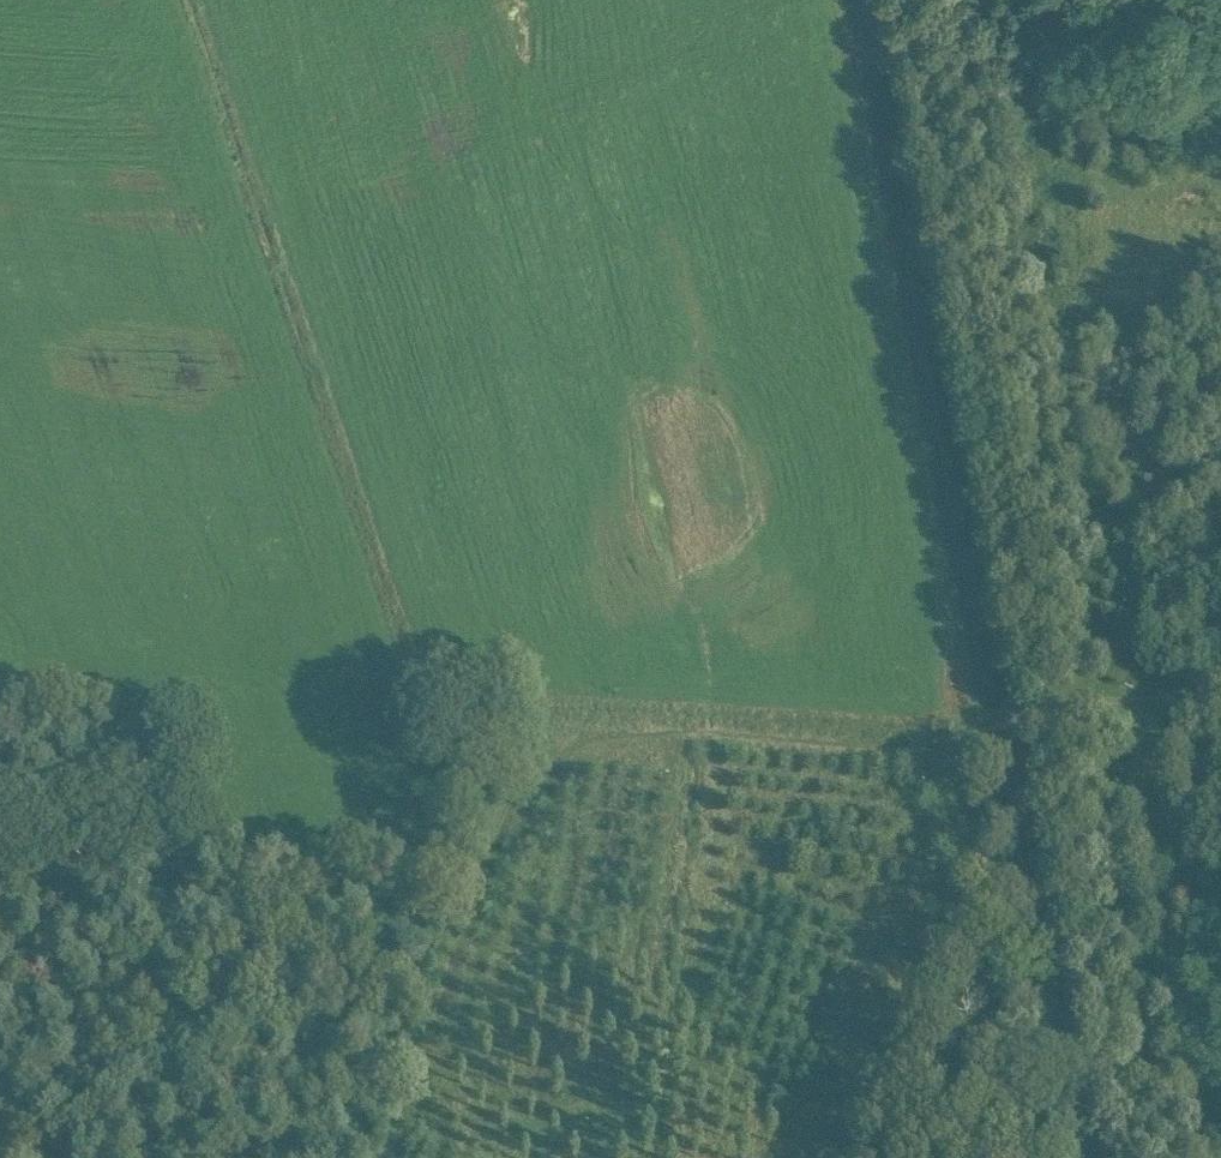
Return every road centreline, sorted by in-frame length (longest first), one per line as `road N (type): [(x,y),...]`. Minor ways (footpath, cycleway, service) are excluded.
road 1 (track): [(1041,717),(907,0)]
road 2 (track): [(1128,1157),(1041,717)]

